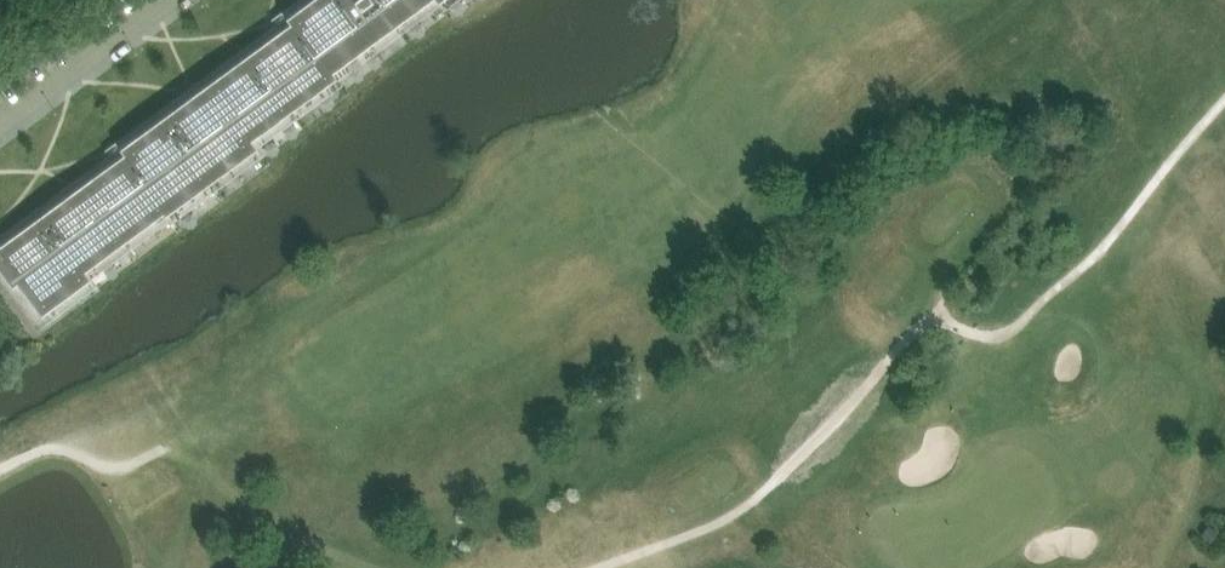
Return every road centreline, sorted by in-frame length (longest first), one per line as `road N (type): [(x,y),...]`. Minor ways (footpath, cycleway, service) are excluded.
road 1 (track): [(159,451),(280,320),(444,227),(524,157),(656,99),(682,73),(723,0)]
road 2 (track): [(159,451),(188,458),(283,534),(368,567)]
road 3 (track): [(159,451),(122,470),(49,447),(0,473)]

